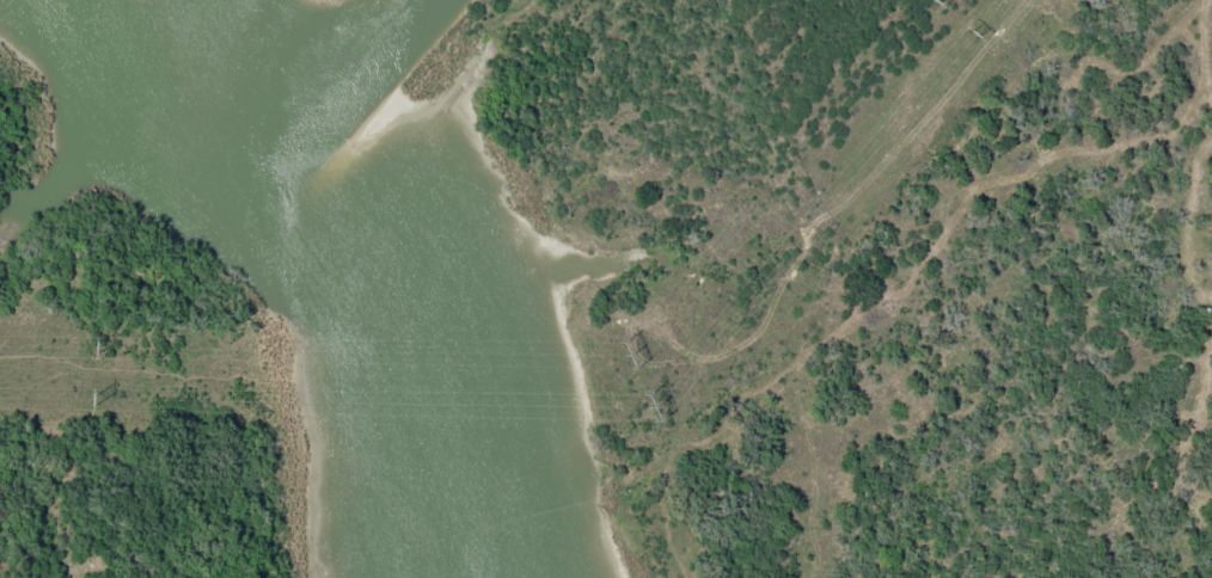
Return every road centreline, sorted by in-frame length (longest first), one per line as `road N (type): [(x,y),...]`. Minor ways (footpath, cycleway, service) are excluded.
road 1 (track): [(662,482),(814,358),(835,319),(904,296),(947,229),(967,140),(1033,69),(1057,56),(1124,68),(1145,63),(1203,0)]

